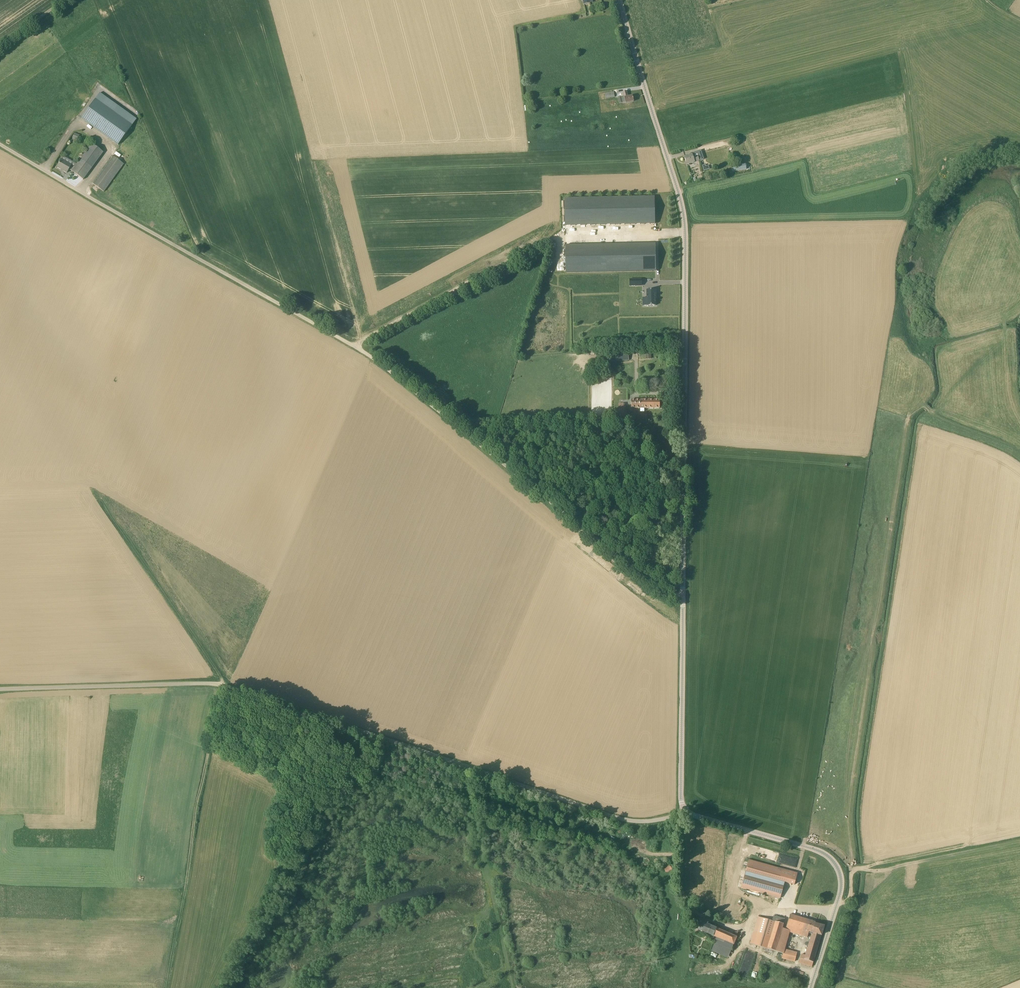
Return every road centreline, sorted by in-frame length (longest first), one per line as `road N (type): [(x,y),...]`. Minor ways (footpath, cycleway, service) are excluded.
road 1 (unclassified): [(686,597),(657,589),(355,347),(0,142)]
road 2 (unclassified): [(685,811),(659,823),(631,820),(224,684),(0,690)]
road 3 (residential): [(686,597),(685,225),(620,0)]
road 4 (track): [(165,987),(225,685),(90,489)]
road 5 (residential): [(810,987),(841,896),(839,865),(815,850),(685,811)]
road 6 (track): [(467,767),(512,987)]
road 7 (residential): [(685,811),(686,597)]
road 8 (track): [(1019,840),(856,870),(850,897),(838,905)]

